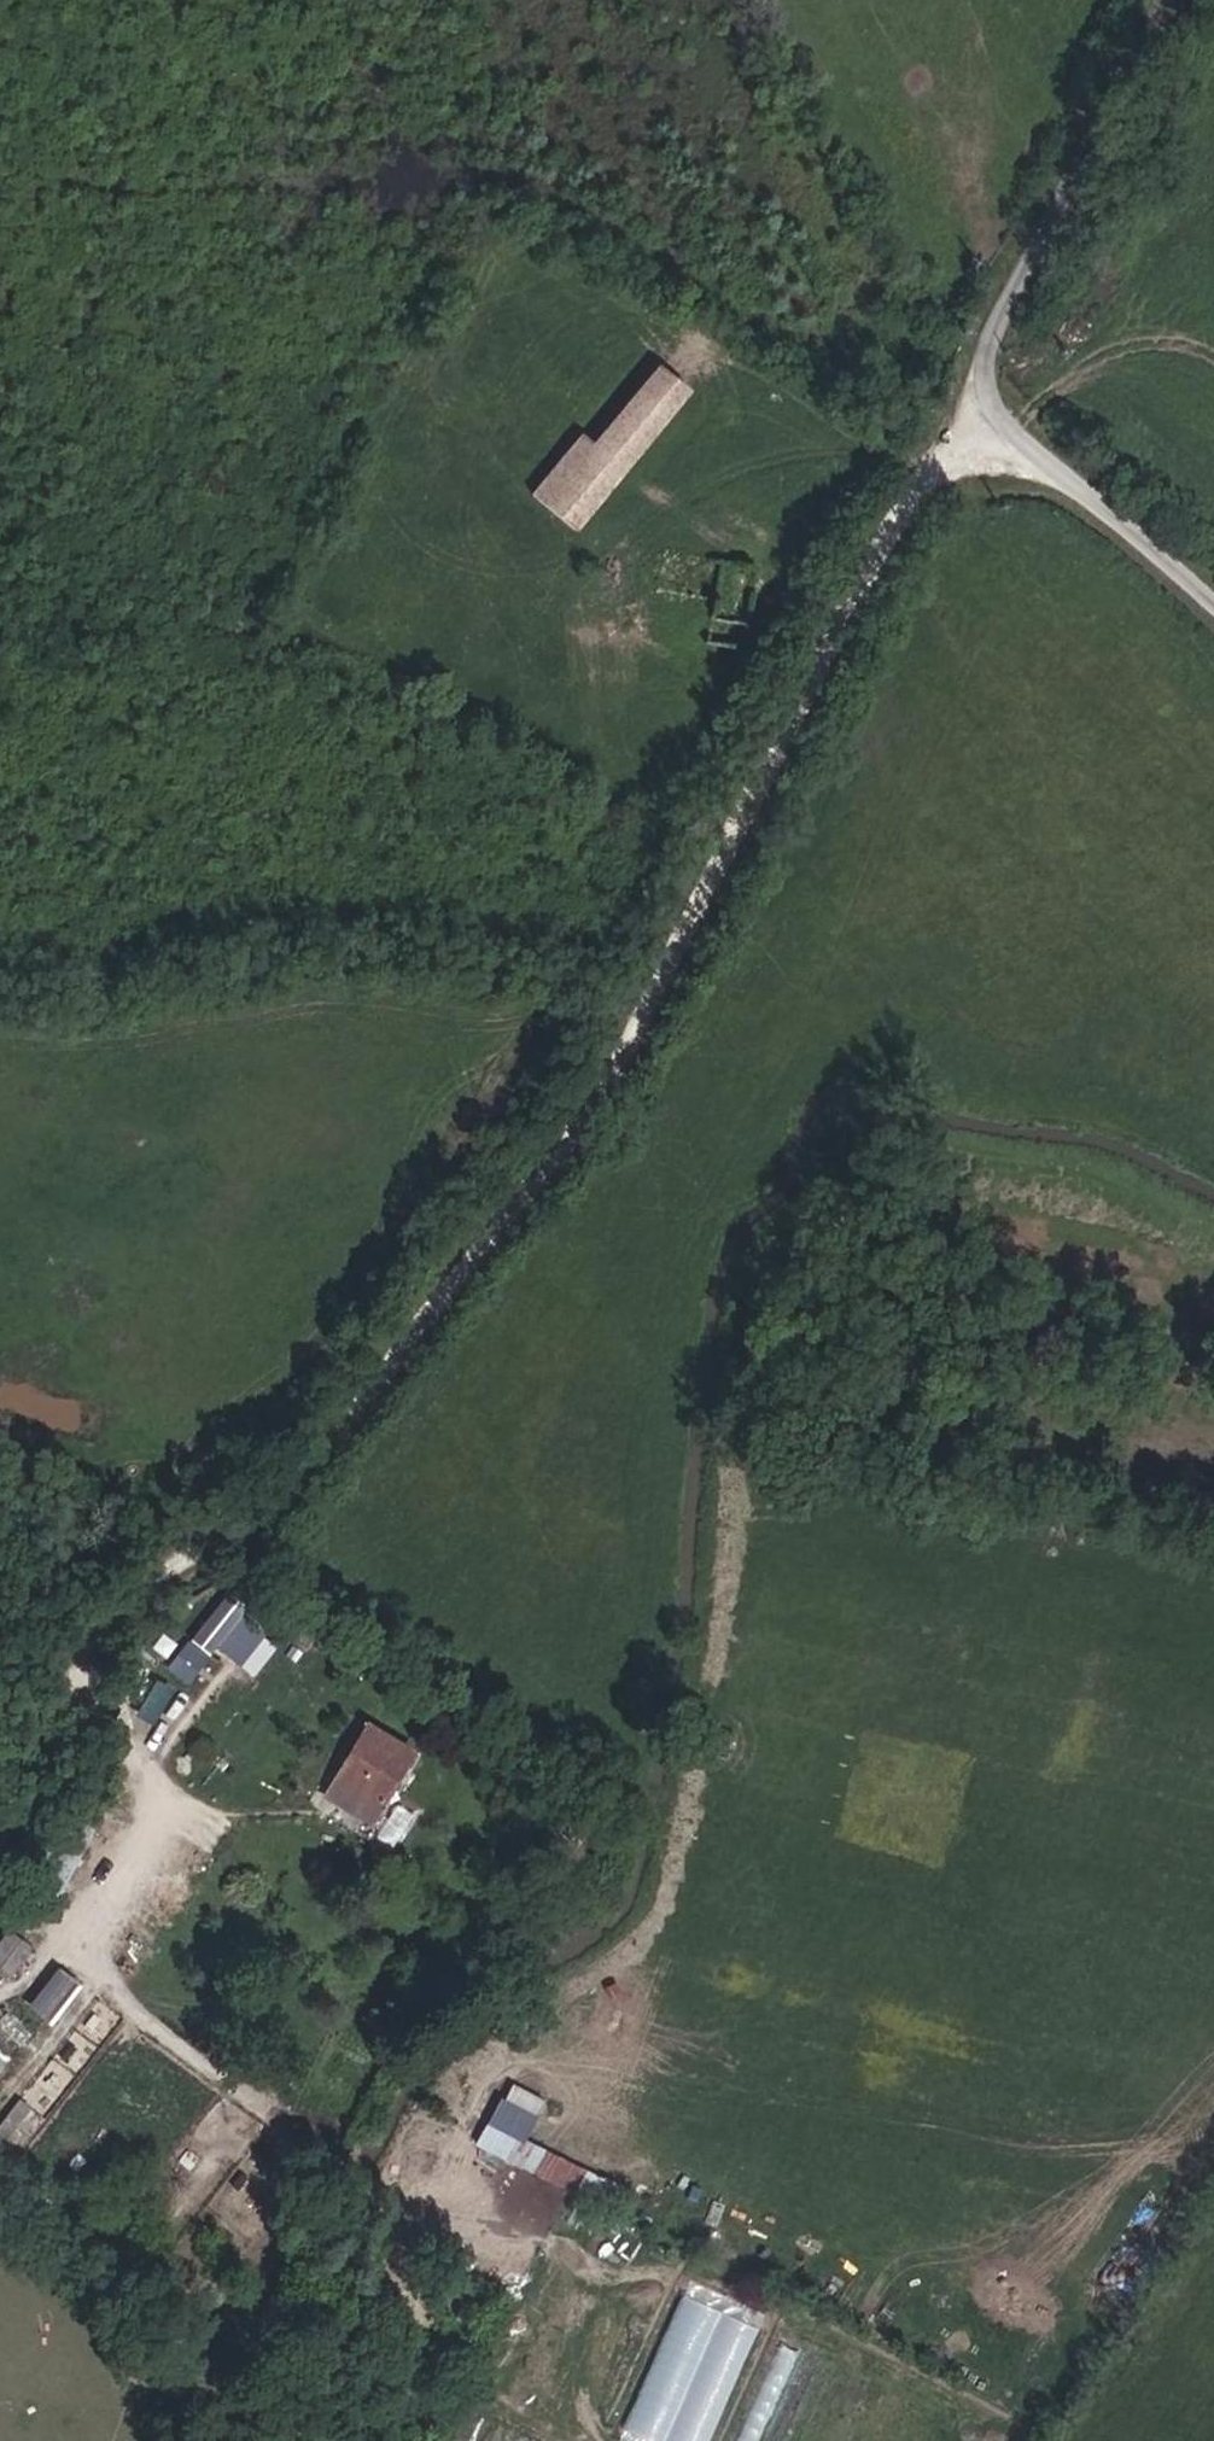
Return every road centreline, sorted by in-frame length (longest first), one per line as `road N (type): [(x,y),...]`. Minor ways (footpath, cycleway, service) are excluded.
road 1 (track): [(976,389),(613,1113),(327,1461),(147,1616),(0,1854)]
road 2 (unclassified): [(1169,0),(976,389),(1213,603)]

